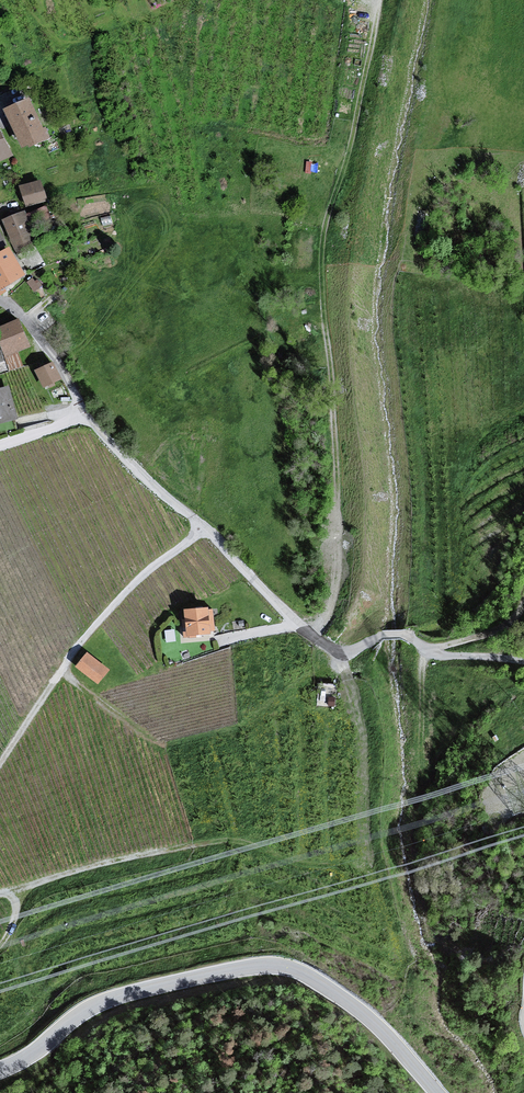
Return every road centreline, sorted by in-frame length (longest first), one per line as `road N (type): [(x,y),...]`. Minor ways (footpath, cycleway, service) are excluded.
road 1 (track): [(380,0),(324,236),(338,546),(334,596),(312,637)]
road 2 (tertiary): [(0,1071),(115,998),(265,966),(312,978),(355,1007),(437,1092)]
road 3 (track): [(202,527),(91,630),(0,763)]

